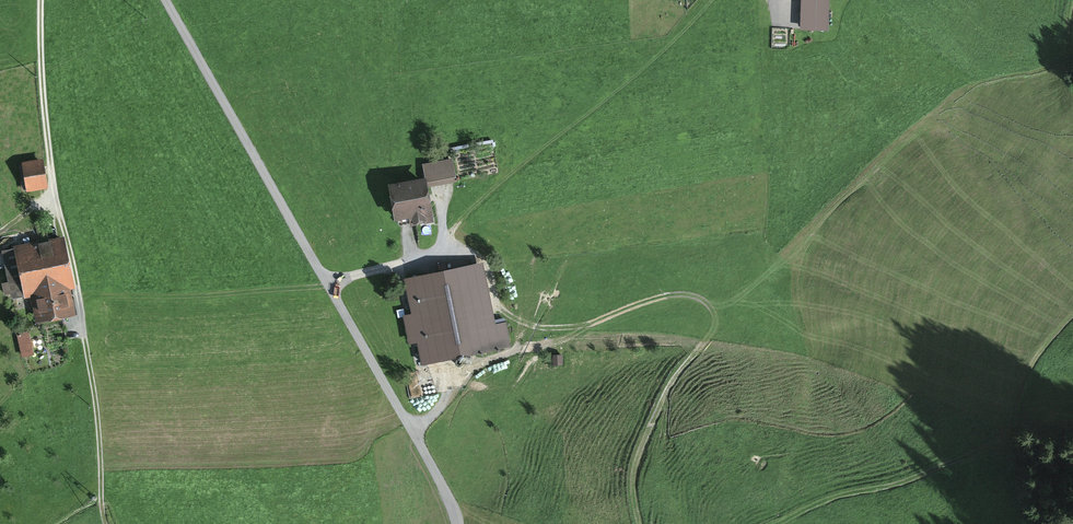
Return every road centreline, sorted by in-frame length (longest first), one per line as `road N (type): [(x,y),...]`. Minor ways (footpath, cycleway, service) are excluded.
road 1 (residential): [(166,0),(413,428),(457,523)]
road 2 (track): [(639,523),(633,470),(639,450),(669,385),(714,332),(710,307),(686,294),(660,298),(588,325),(543,330),(500,308),(487,262),(470,256)]
road 3 (track): [(43,0),(52,174),(81,307),(103,523)]
road 4 (track): [(1072,315),(1034,360),(1001,441),(775,523)]
road 5 (track): [(413,428),(442,406),(454,378),(486,360),(596,339),(697,347)]
road 6 (track): [(330,287),(470,256)]

